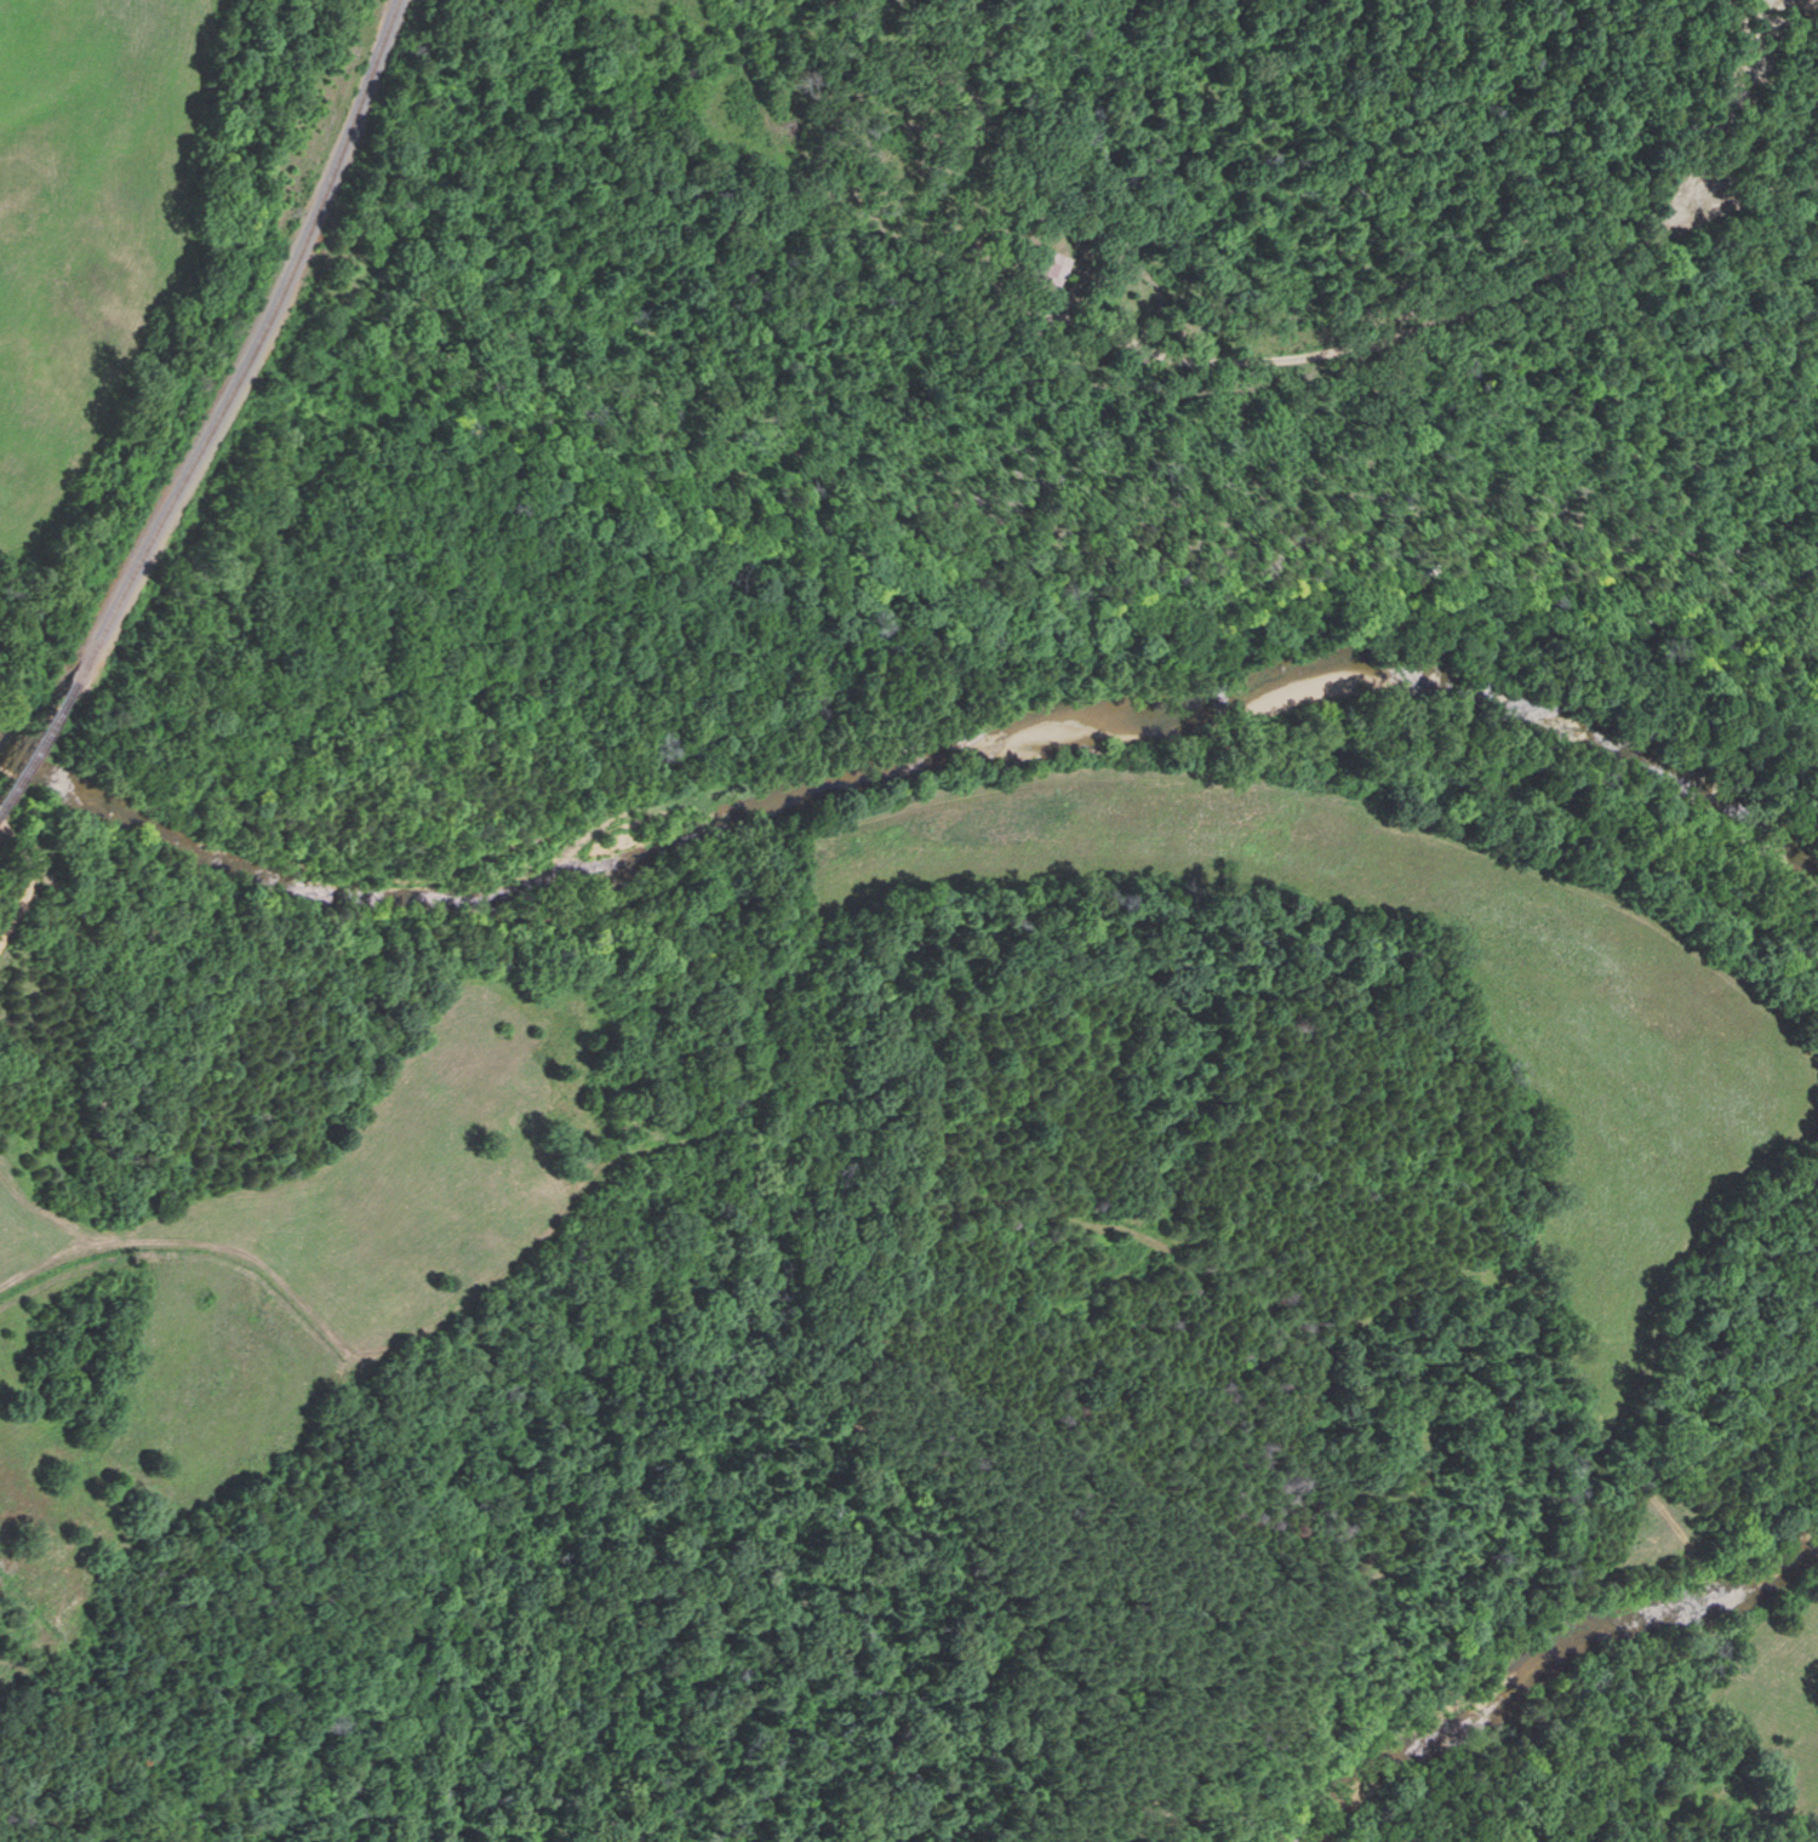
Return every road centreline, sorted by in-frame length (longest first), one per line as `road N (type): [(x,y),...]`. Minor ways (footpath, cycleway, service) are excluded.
road 1 (residential): [(1817,106),(1613,75)]
road 2 (residential): [(0,941),(25,883),(23,859),(0,822)]

